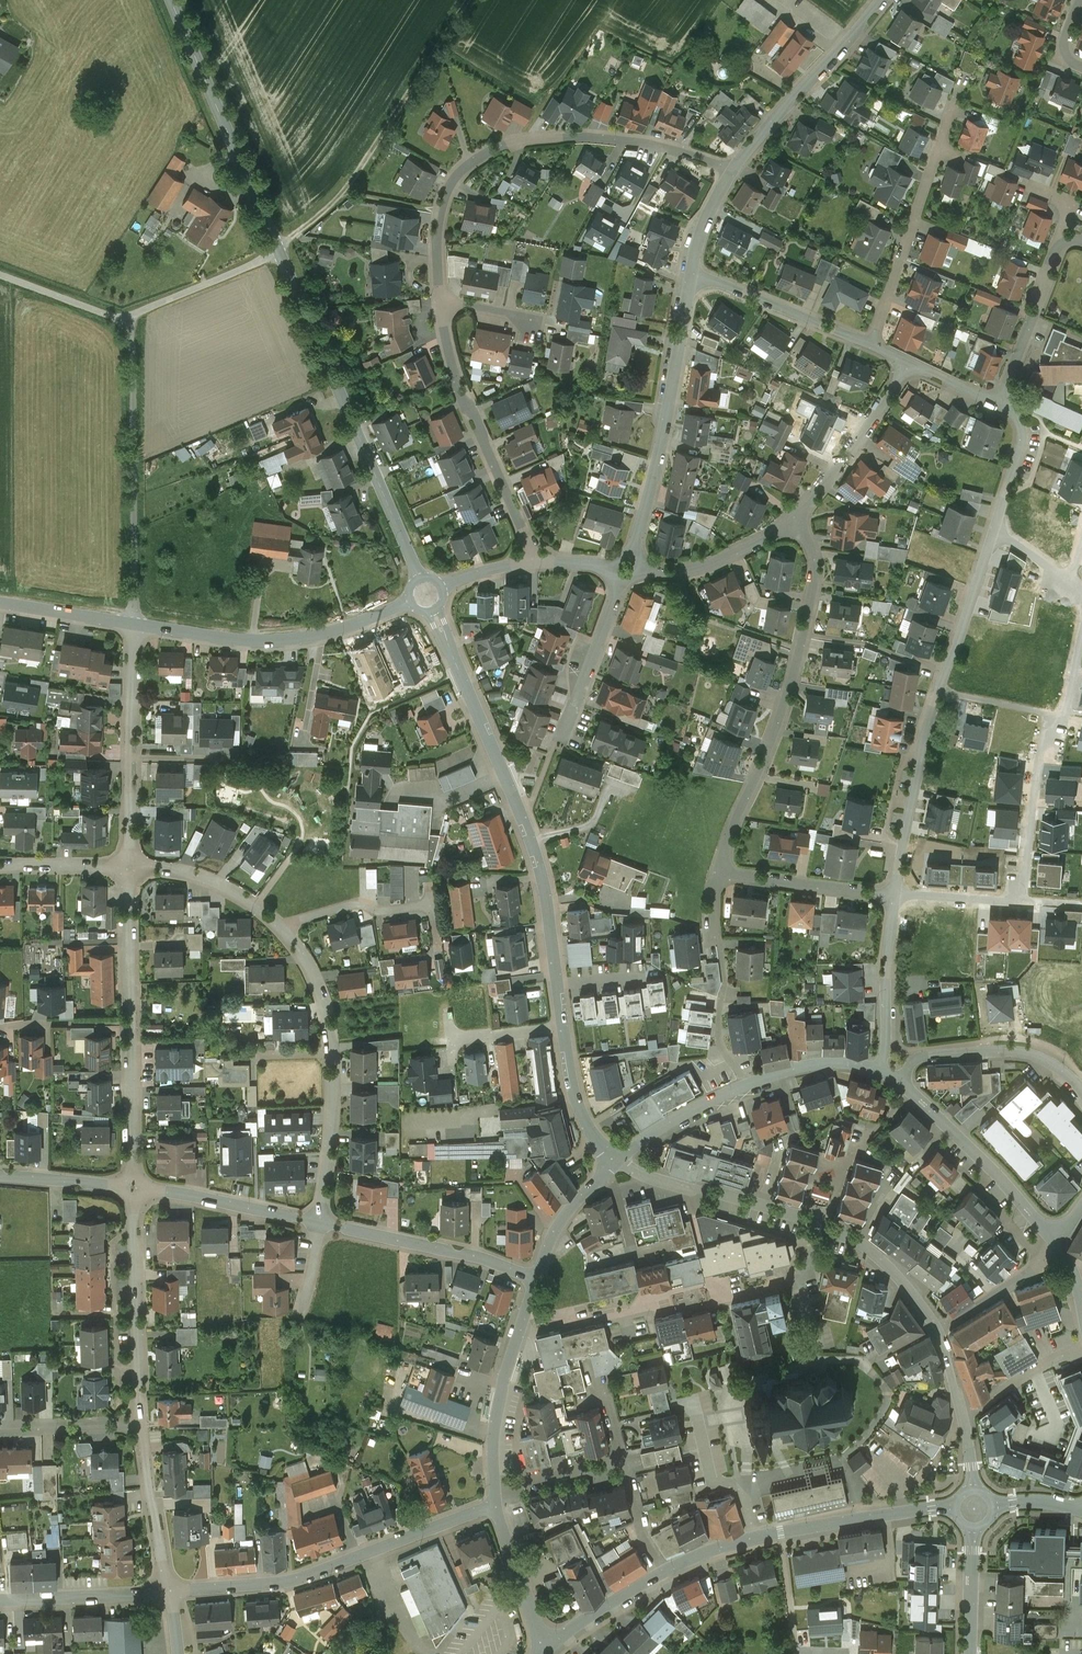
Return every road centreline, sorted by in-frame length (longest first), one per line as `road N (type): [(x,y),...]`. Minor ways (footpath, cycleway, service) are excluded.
road 1 (residential): [(530,563),(454,372),(444,327),(437,240),(450,185),(486,153),(564,137),(664,148),(731,174)]
road 2 (tertiary): [(420,579),(171,0)]
road 3 (residential): [(614,1159),(575,1098),(530,840),(432,610)]
road 4 (residential): [(318,1223),(332,1079),(313,974),(283,930),(239,894),(175,871),(129,867)]
road 5 (residential): [(893,895),(1019,903),(1037,762),(1063,717),(1081,631)]
road 6 (residential): [(893,895),(923,739),(992,534)]
road 7 (residential): [(792,521),(812,549),(814,586),(783,707),(719,871)]
road 8 (residential): [(496,1506),(291,1581),(171,1592)]
road 9 (residential): [(129,867),(133,1187)]
road 10 (track): [(467,0),(344,195),(278,249)]
road 11 (residential): [(803,1281),(724,1298),(720,1281),(566,1327),(526,1310)]
road 12 (residential): [(614,1159),(678,1118),(773,1076),(842,1063),(879,1071)]
road 13 (residential): [(691,278),(631,556)]
road 14 (tertiary): [(134,624),(278,640),(323,634),(411,602)]
road 15 (residential): [(134,624),(129,867)]
road 16 (residential): [(133,1187),(140,1422)]
road 17 (residential): [(907,362),(691,278)]
road 18 (residential): [(880,0),(731,174)]
road 19 (residential): [(900,1081),(998,1176),(1055,1246)]
road 20 (residential): [(318,1223),(483,1259),(536,1280)]
road 21 (residential): [(614,1159),(649,1177),(821,1226)]
road 22 (tertiary): [(753,1538),(956,1508)]
road 23 (residential): [(900,1081),(928,1055),(1006,1051),(1034,1055),(1081,1090)]
road 24 (residential): [(792,521),(907,362)]
road 25 (residential): [(1081,240),(1058,249),(997,404)]
road 26 (residential): [(133,1187),(318,1223)]
road 27 (residential): [(526,1310),(500,1395),(495,1492)]
road 28 (residential): [(879,1071),(893,895)]
road 29 (residential): [(893,895),(719,871)]
road 30 (residential): [(140,1422),(171,1592)]
road 31 (residential): [(619,581),(559,743)]
road 32 (residential): [(171,1592),(0,1600)]
road 33 (residential): [(640,570),(681,572),(713,563),(792,521)]
road 34 (residential): [(938,1331),(974,1489)]
road 35 (residential): [(821,1226),(889,1268),(938,1331)]
road 36 (residential): [(753,1538),(737,1481),(711,1482),(695,1415)]
road 37 (residential): [(496,1506),(548,1645)]
road 38 (residential): [(992,534),(1024,438),(1017,418),(997,404)]
road 39 (residential): [(938,1331),(1034,1270),(1055,1246)]
road 40 (residential): [(614,1159),(576,1201),(536,1280)]
road 41 (residential): [(140,1422),(0,1428)]
road 42 (tertiary): [(548,1645),(666,1571)]
road 43 (tertiary): [(0,603),(134,624)]
road 44 (residential): [(0,1176),(133,1187)]
road 45 (residential): [(495,1492),(623,1460)]
road 46 (residential): [(129,867),(0,865)]
road 47 (tertiary): [(973,1527),(970,1653)]
road 48 (residential): [(623,1460),(643,1535),(666,1571)]

